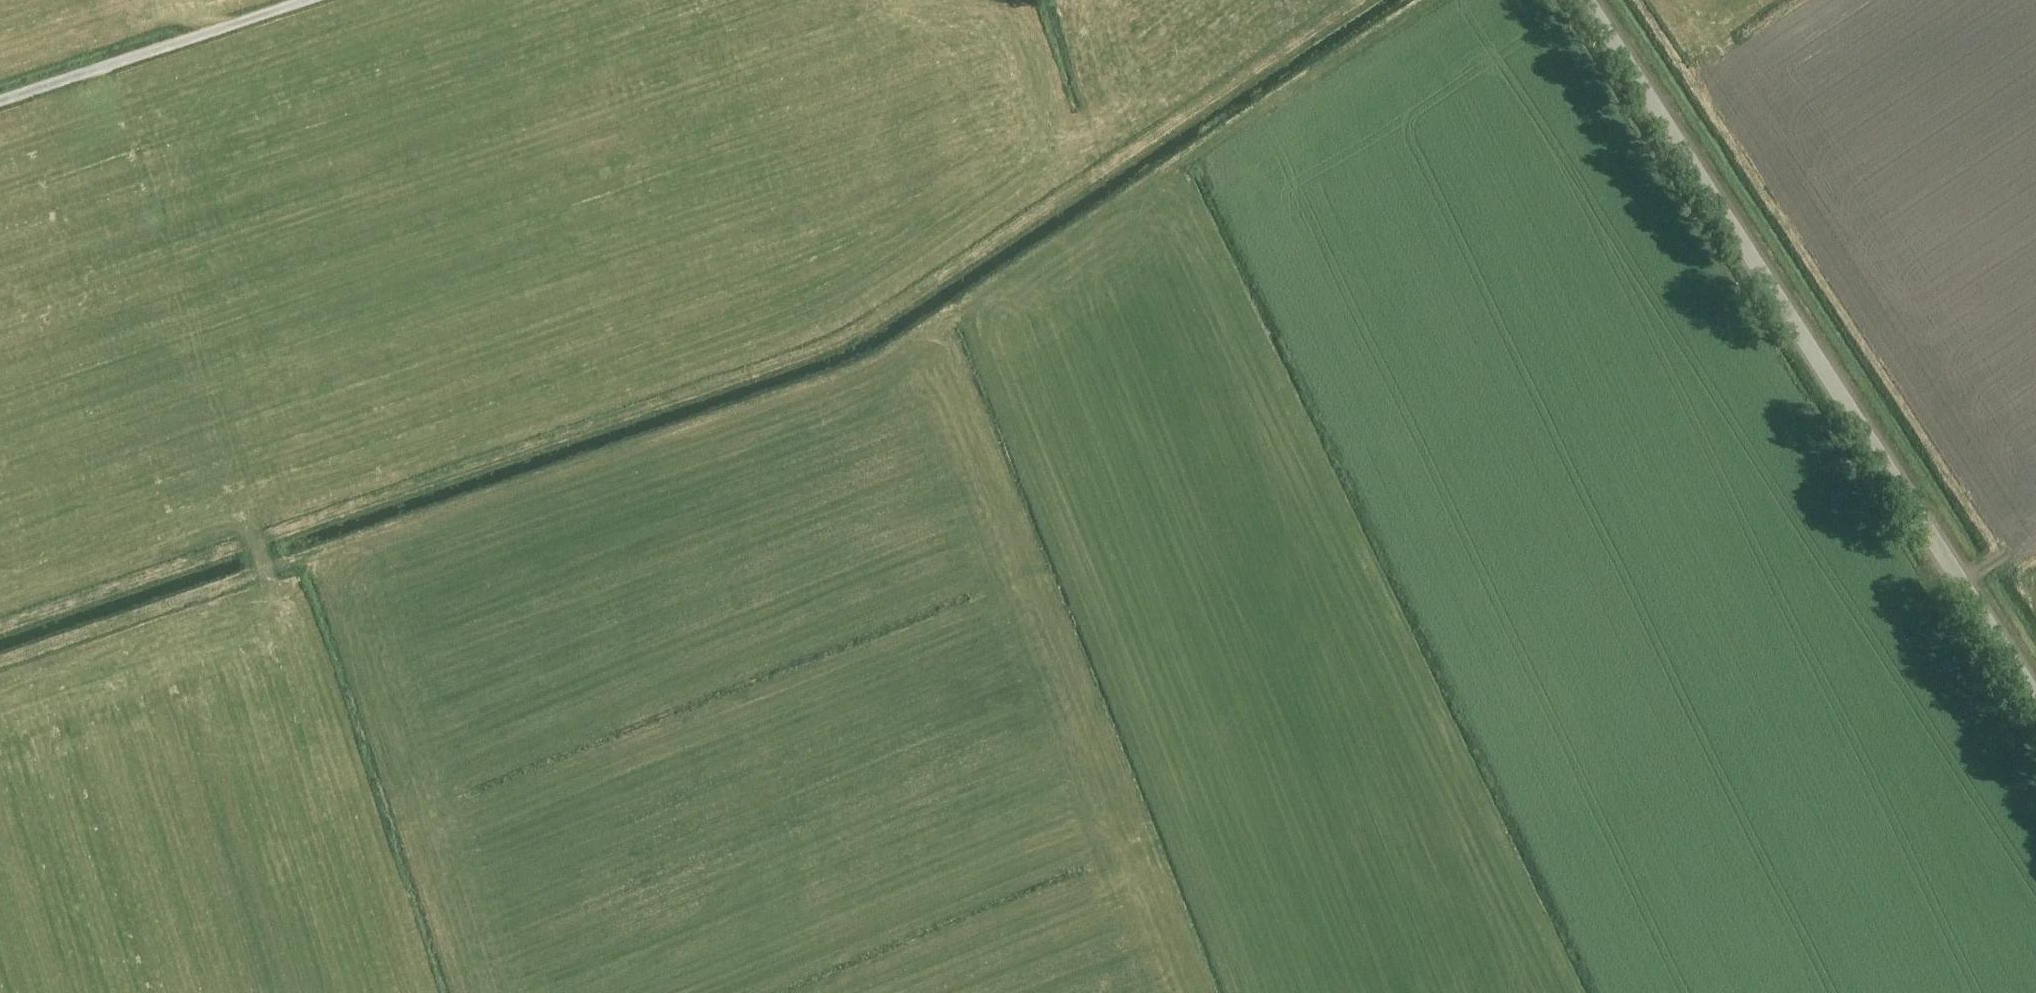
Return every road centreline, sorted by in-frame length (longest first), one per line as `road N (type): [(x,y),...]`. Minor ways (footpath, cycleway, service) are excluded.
road 1 (tertiary): [(2035,697),(1587,0)]
road 2 (track): [(302,0),(0,100)]

